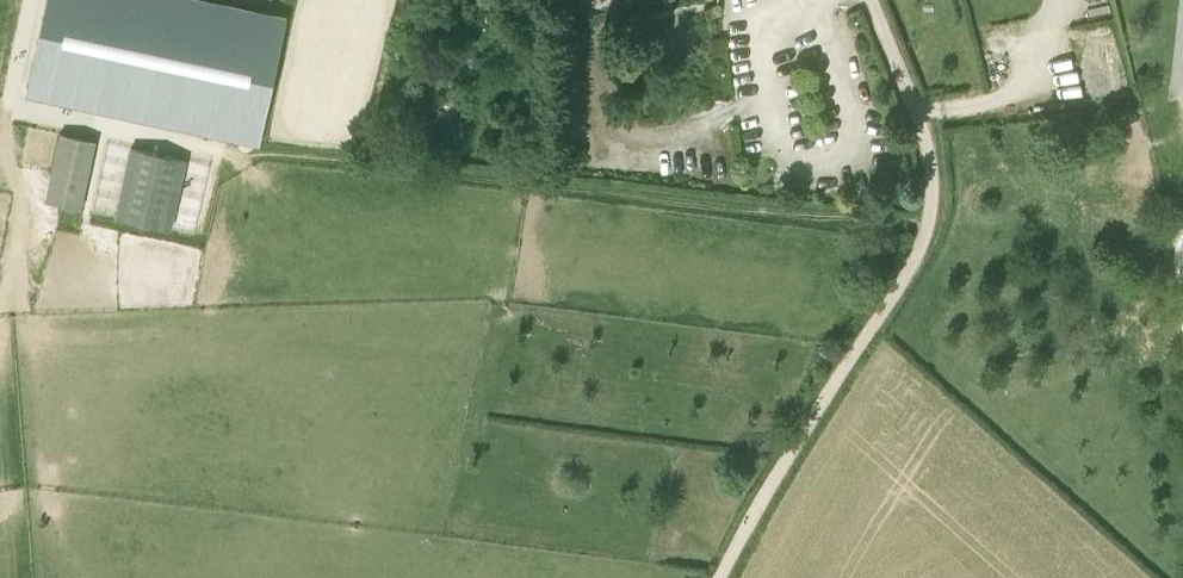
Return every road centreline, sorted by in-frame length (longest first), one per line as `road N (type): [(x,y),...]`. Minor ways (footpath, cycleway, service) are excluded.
road 1 (track): [(721,577),(812,416),(903,283),(925,229),(924,138),(869,0)]

